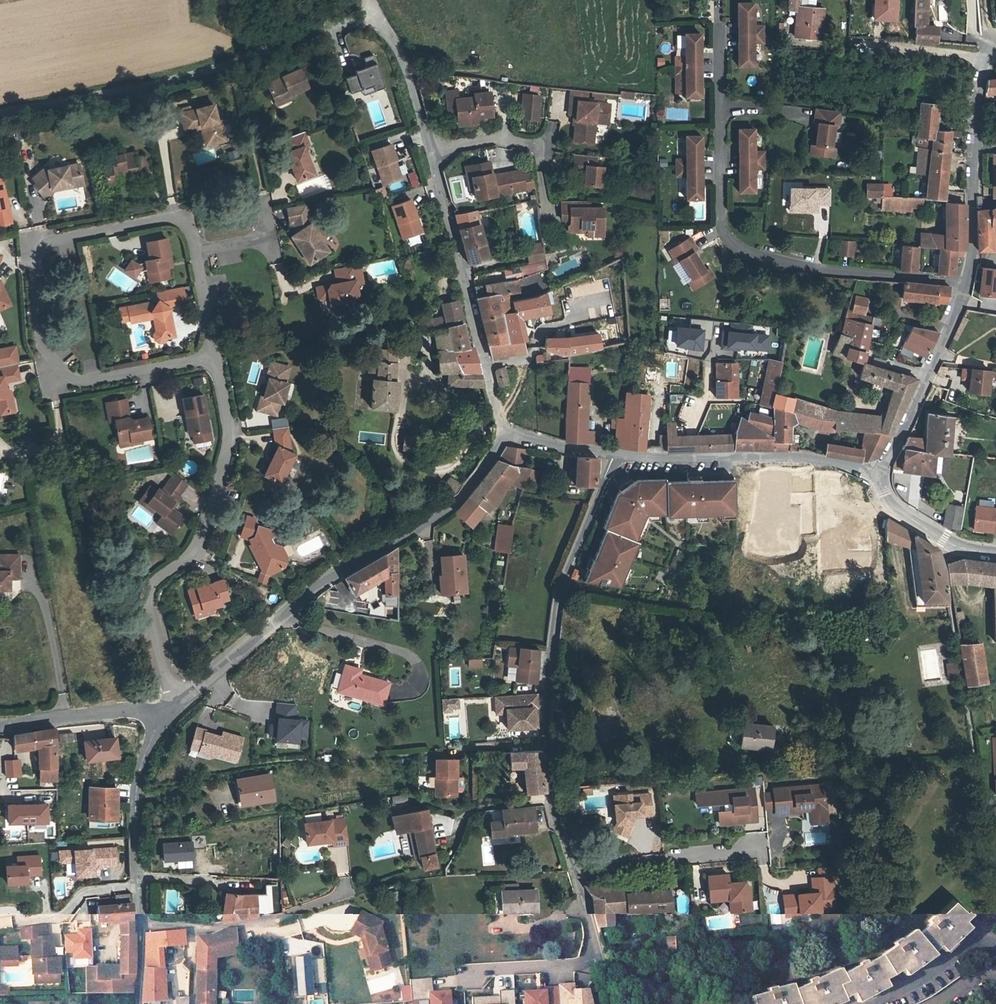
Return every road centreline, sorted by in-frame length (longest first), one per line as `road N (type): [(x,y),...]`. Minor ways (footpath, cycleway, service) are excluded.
road 1 (residential): [(609,1003),(551,796),(545,694),(561,586),(614,457)]
road 2 (residential): [(365,0),(408,80),(504,433)]
road 3 (residential): [(995,43),(970,120),(965,287),(878,473)]
road 4 (residential): [(504,433),(447,511),(315,589),(175,707)]
road 5 (track): [(0,114),(131,87),(337,27),(368,11)]
road 6 (residential): [(614,457),(794,457),(878,473)]
road 7 (residential): [(175,707),(153,731),(134,781),(138,927)]
road 8 (residential): [(138,927),(267,923),(341,898)]
road 9 (residential): [(175,707),(0,721)]
road 10 (residential): [(995,551),(959,546),(919,525),(887,499),(878,473)]

